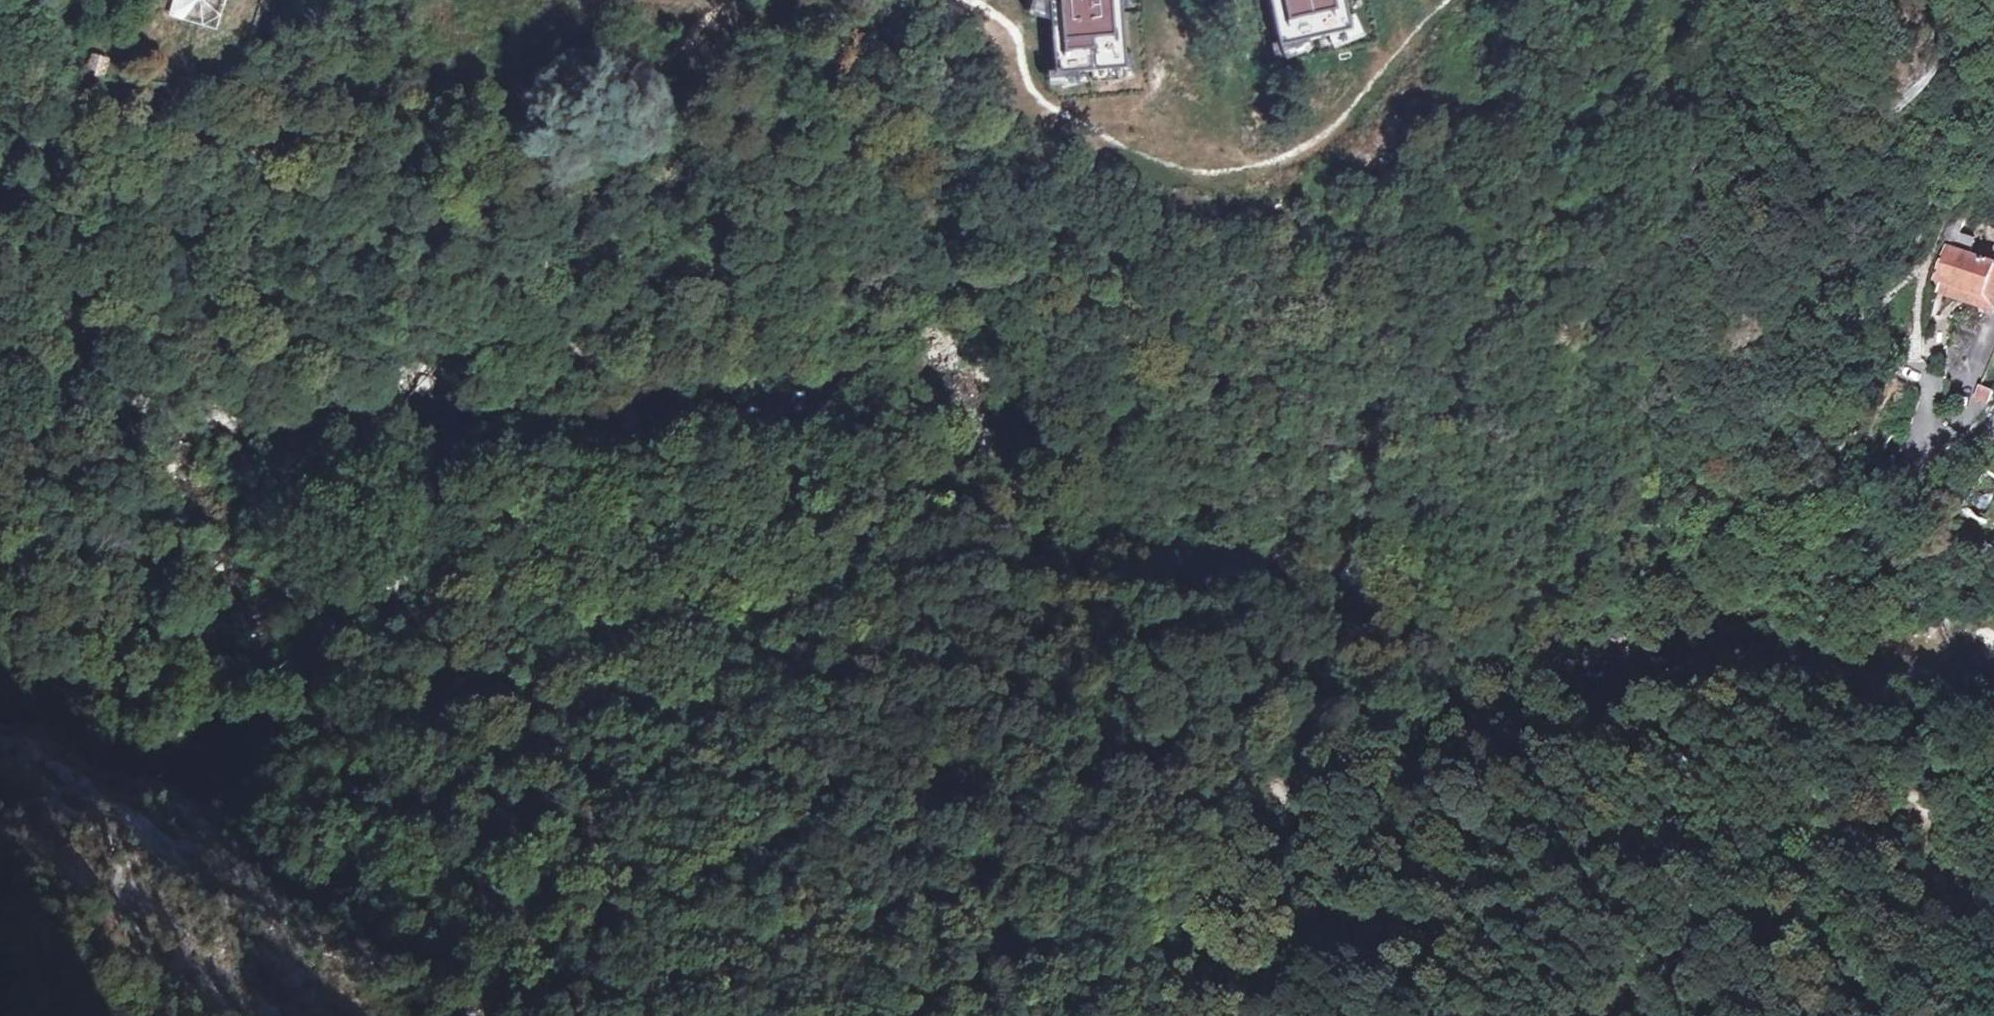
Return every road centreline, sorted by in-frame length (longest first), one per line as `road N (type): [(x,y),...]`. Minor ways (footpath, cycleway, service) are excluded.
road 1 (track): [(1964,452),(1924,462),(1924,391),(1906,377),(1908,361)]

